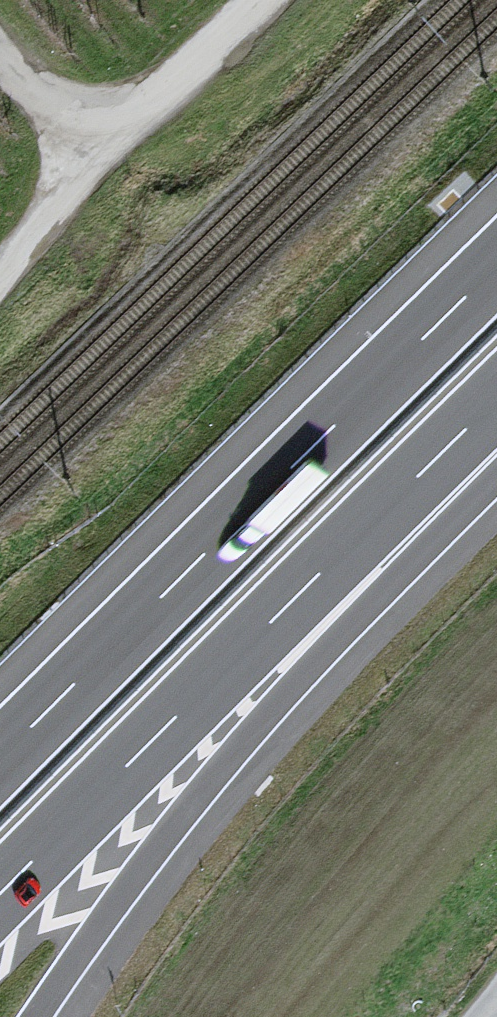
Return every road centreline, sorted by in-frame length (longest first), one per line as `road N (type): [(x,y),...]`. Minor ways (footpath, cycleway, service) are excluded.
road 1 (motorway): [(0,898),(496,402)]
road 2 (motorway): [(496,265),(0,759)]
road 3 (unclassified): [(77,153),(240,0)]
road 4 (unclassified): [(77,153),(0,60)]

